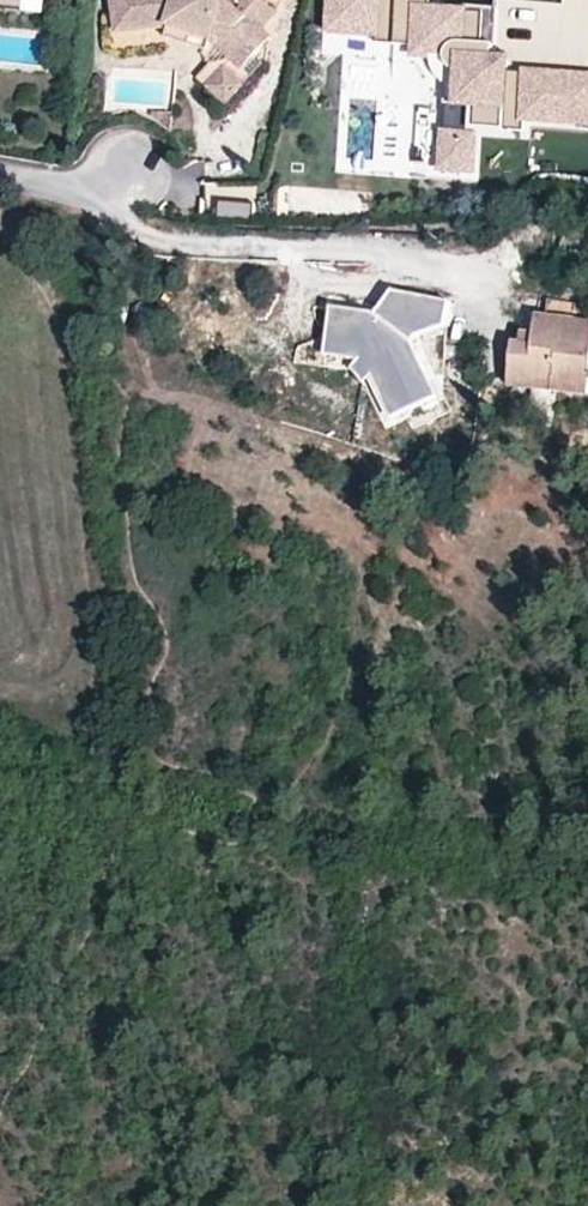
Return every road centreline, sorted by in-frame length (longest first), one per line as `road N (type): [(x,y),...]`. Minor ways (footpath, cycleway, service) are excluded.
road 1 (track): [(99,188),(158,235),(406,263),(509,308)]
road 2 (residential): [(0,178),(99,188),(125,181),(136,168)]

